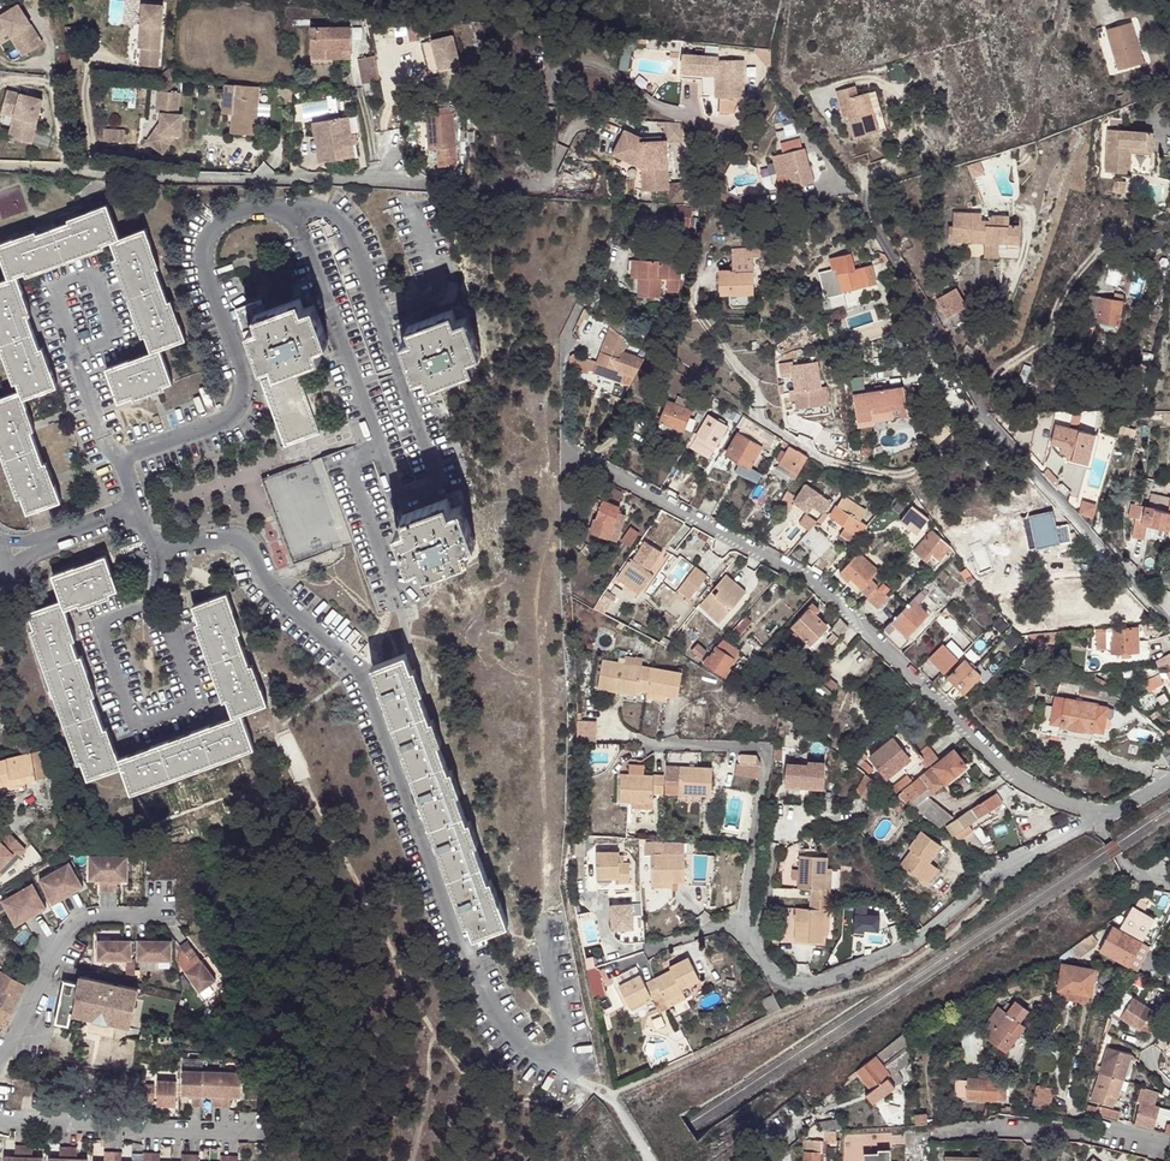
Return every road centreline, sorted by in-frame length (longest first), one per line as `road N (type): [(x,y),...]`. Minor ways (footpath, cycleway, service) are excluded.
road 1 (residential): [(582,305),(566,343),(568,451),(824,588),(1013,776),(1103,818)]
road 2 (residential): [(1169,624),(986,417),(868,212),(868,175)]
road 3 (residential): [(745,928),(765,963),(785,979),(828,981),(917,940),(997,875),(1093,822)]
road 4 (residential): [(650,743),(759,746),(769,760),(745,928)]
road 5 (residential): [(1169,1141),(1004,1126),(938,1133)]
road 6 (track): [(868,175),(853,173),(782,75),(789,0)]

